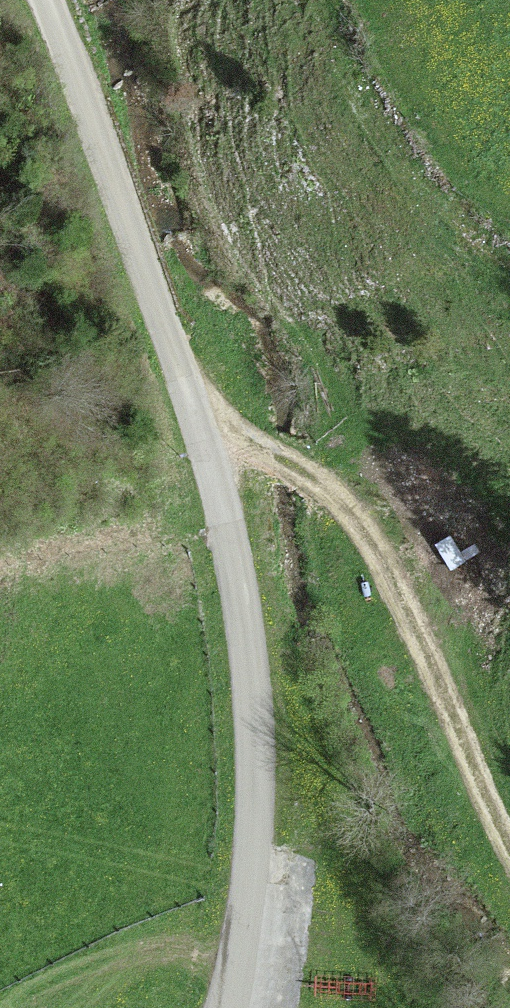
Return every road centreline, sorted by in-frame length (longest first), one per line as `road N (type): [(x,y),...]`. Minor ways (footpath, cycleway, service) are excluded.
road 1 (residential): [(233,1007),(256,765),(241,598),(199,420),(46,0)]
road 2 (track): [(199,420),(360,508),(440,604),(509,859)]

